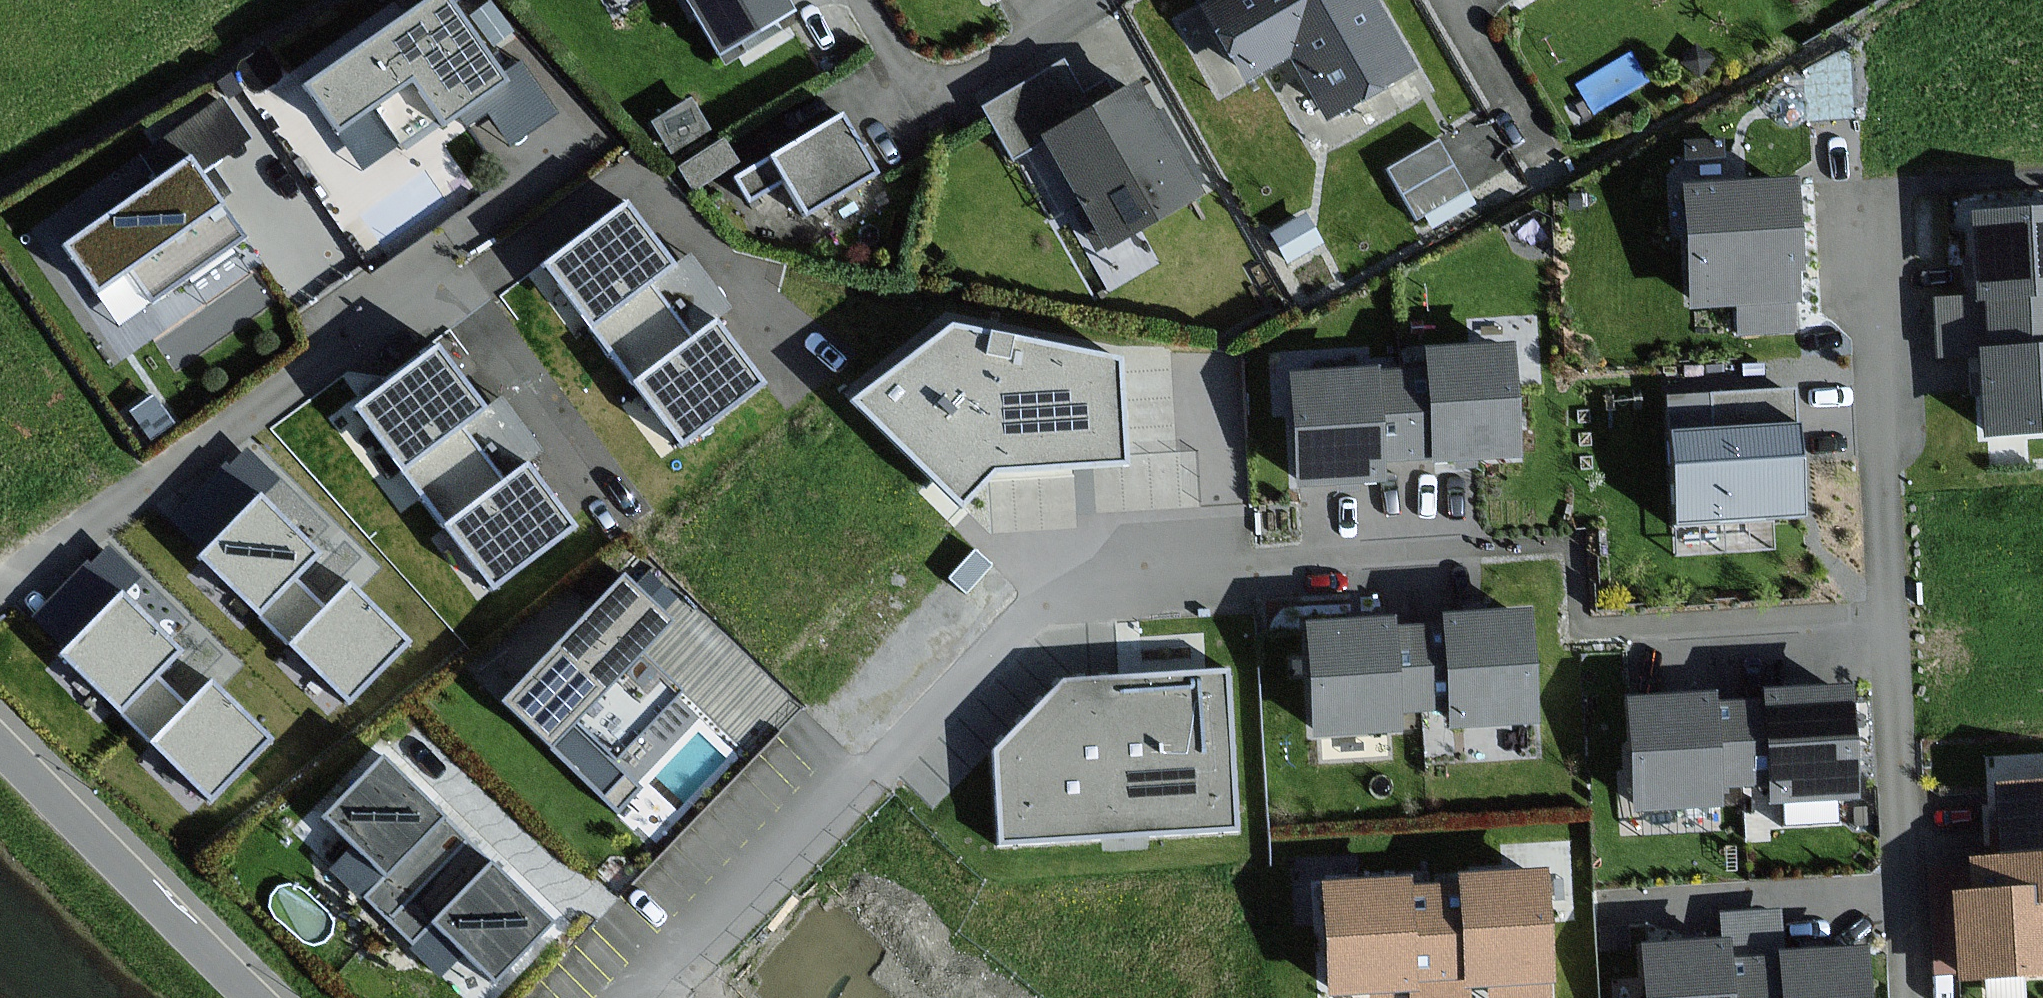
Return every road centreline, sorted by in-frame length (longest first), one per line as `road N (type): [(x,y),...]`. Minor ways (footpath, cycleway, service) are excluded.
road 1 (residential): [(1913,997),(1876,295),(1863,180)]
road 2 (residential): [(647,997),(833,805),(1044,605),(1134,575),(1254,562)]
road 3 (residential): [(0,585),(436,283)]
road 4 (unclassified): [(255,997),(0,745)]
road 5 (residential): [(1451,0),(1526,129)]

